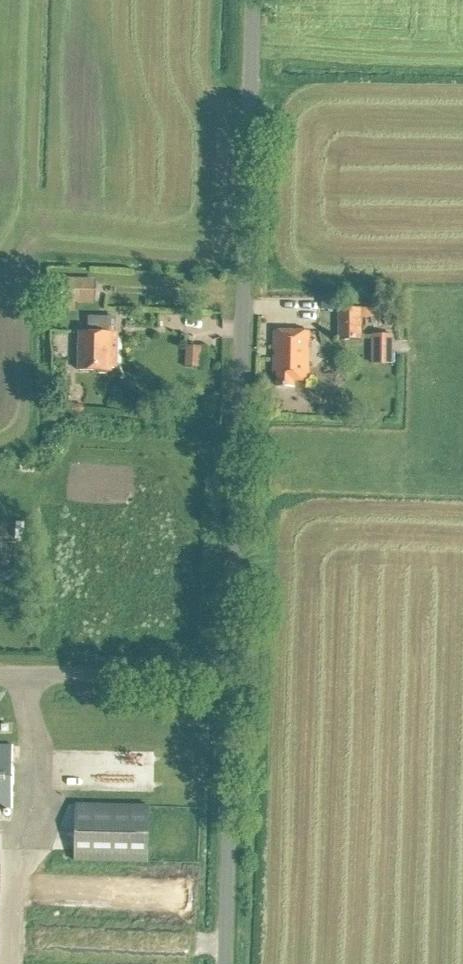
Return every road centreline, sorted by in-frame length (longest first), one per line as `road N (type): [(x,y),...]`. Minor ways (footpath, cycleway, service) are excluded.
road 1 (unclassified): [(222,681),(243,0)]
road 2 (unclassified): [(219,963),(222,681)]
road 3 (unclassified): [(222,681),(0,676)]

